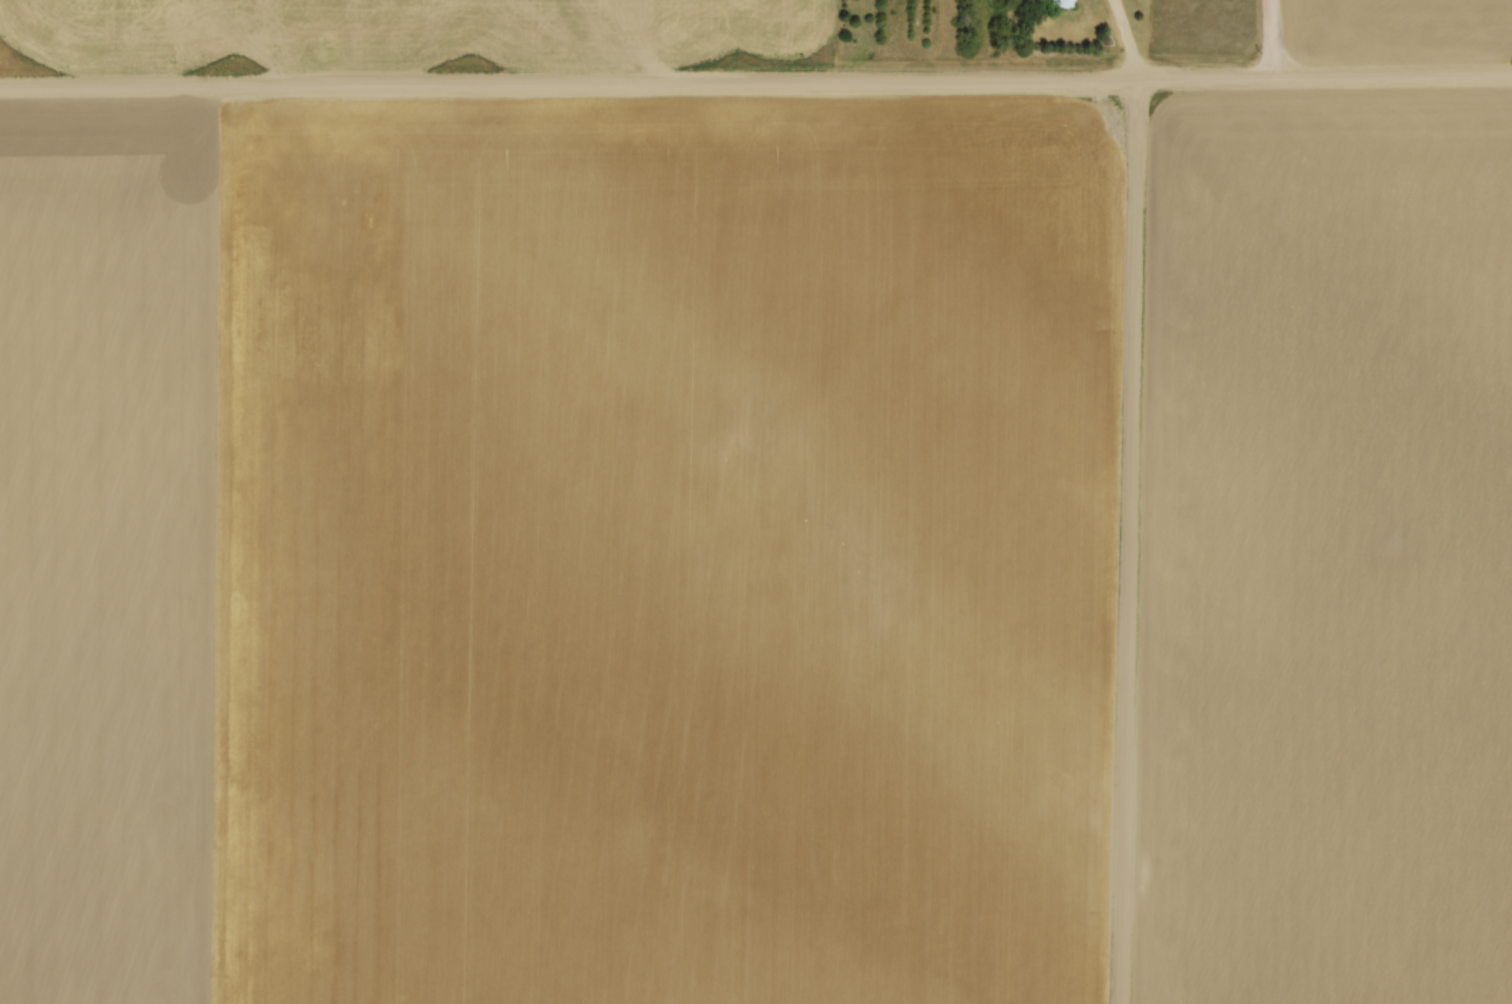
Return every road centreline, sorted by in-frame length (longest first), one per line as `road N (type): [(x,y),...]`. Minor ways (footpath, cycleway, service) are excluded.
road 1 (tertiary): [(1511,75),(0,89)]
road 2 (residential): [(1117,1003),(1132,79)]

